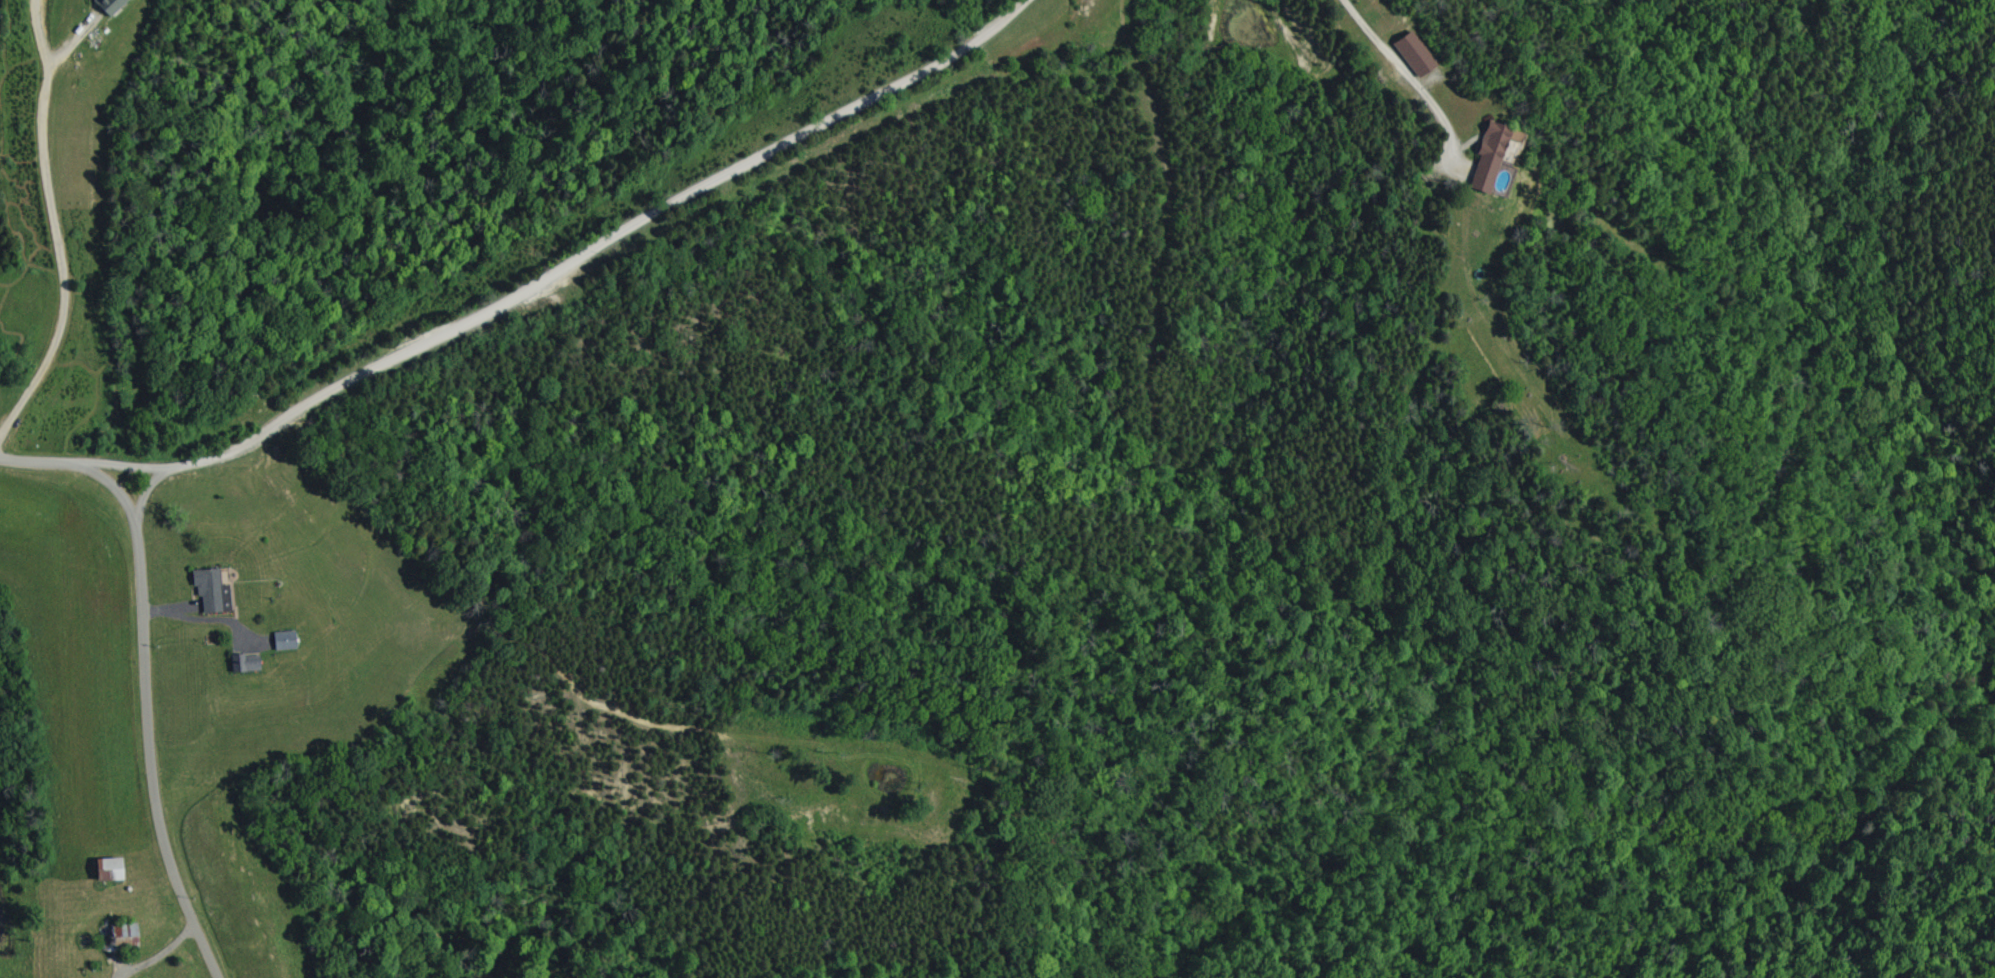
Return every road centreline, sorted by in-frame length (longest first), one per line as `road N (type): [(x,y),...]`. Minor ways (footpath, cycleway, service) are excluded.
road 1 (residential): [(84,469),(167,477),(214,472),(317,416),(495,348),(974,74),(1053,0)]
road 2 (residential): [(218,977),(162,852),(138,529),(120,497),(84,469),(0,467)]

